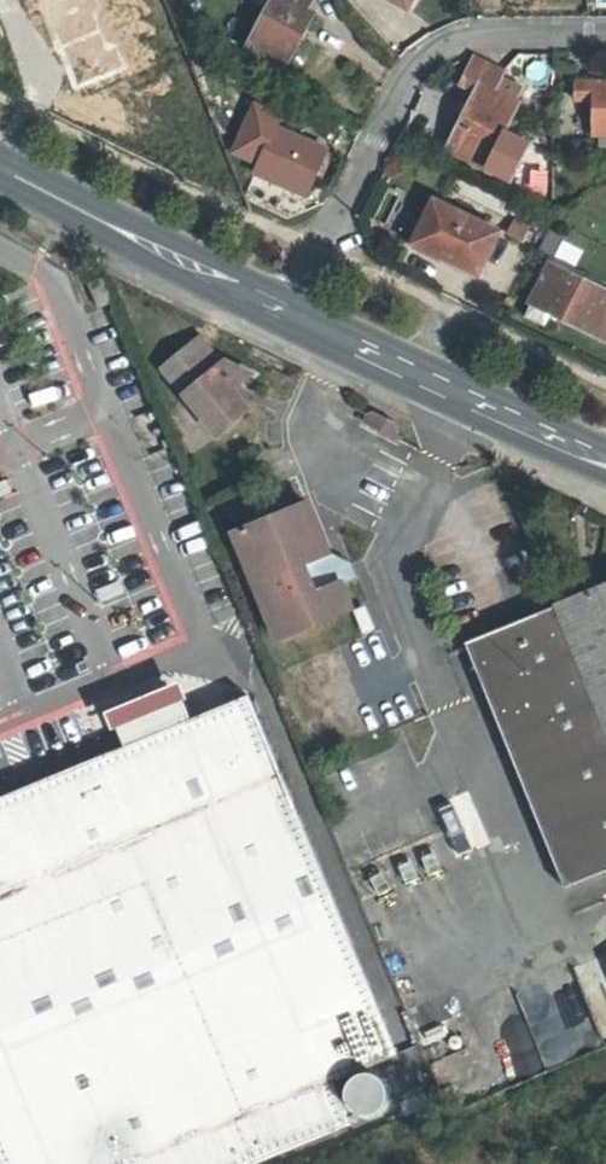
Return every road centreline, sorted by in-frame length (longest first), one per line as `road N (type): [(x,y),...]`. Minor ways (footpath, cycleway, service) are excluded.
road 1 (residential): [(292,315),(416,62),(479,33),(605,35)]
road 2 (primary): [(605,462),(292,315)]
road 3 (primary): [(292,315),(0,166)]

